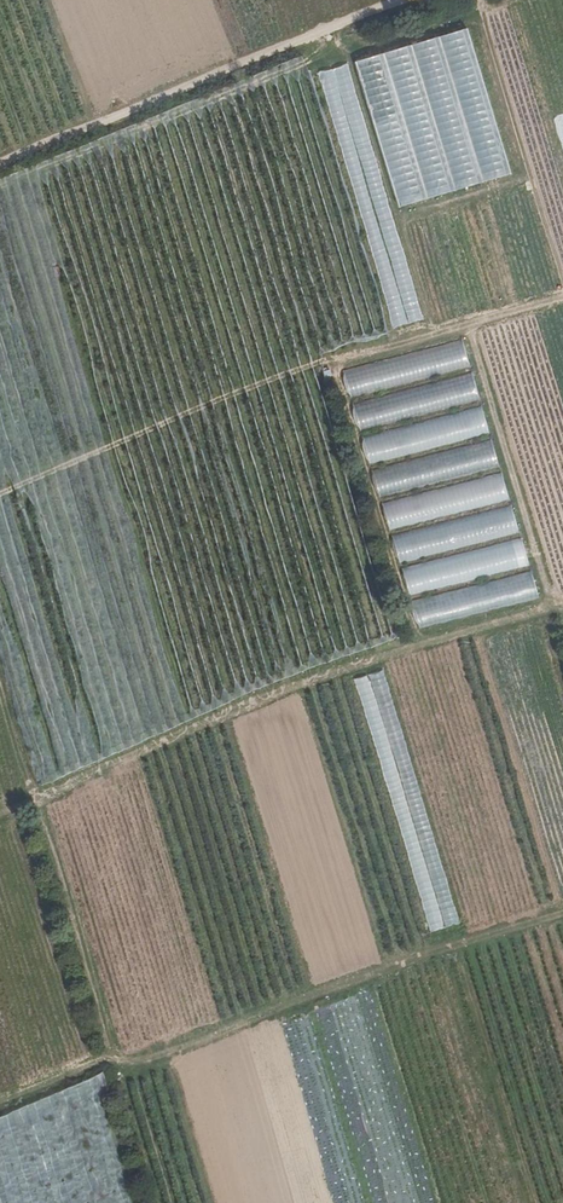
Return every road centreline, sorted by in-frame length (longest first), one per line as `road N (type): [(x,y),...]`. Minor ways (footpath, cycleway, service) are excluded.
road 1 (track): [(0,166),(406,0)]

